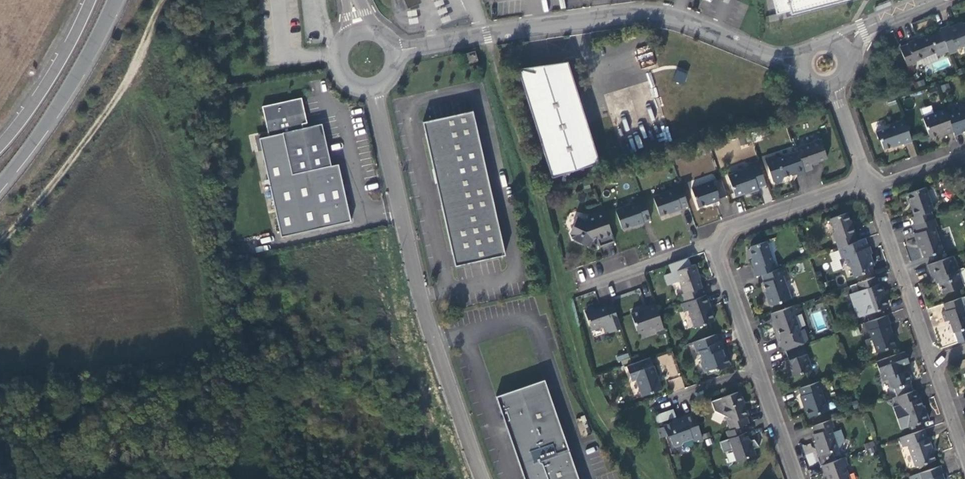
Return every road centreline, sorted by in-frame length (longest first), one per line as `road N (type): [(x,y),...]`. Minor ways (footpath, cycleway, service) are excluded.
road 1 (residential): [(803,58),(779,59),(655,14),(396,53)]
road 2 (unclassified): [(373,90),(420,298),(482,478)]
road 3 (track): [(170,0),(108,109),(0,247)]
road 4 (trunk): [(0,184),(61,100),(116,0)]
road 5 (residential): [(868,190),(931,355)]
road 6 (trunk): [(91,0),(50,77),(0,146)]
road 7 (residential): [(717,231),(864,180)]
road 8 (residential): [(717,231),(580,284)]
road 9 (residential): [(760,369),(717,231)]

